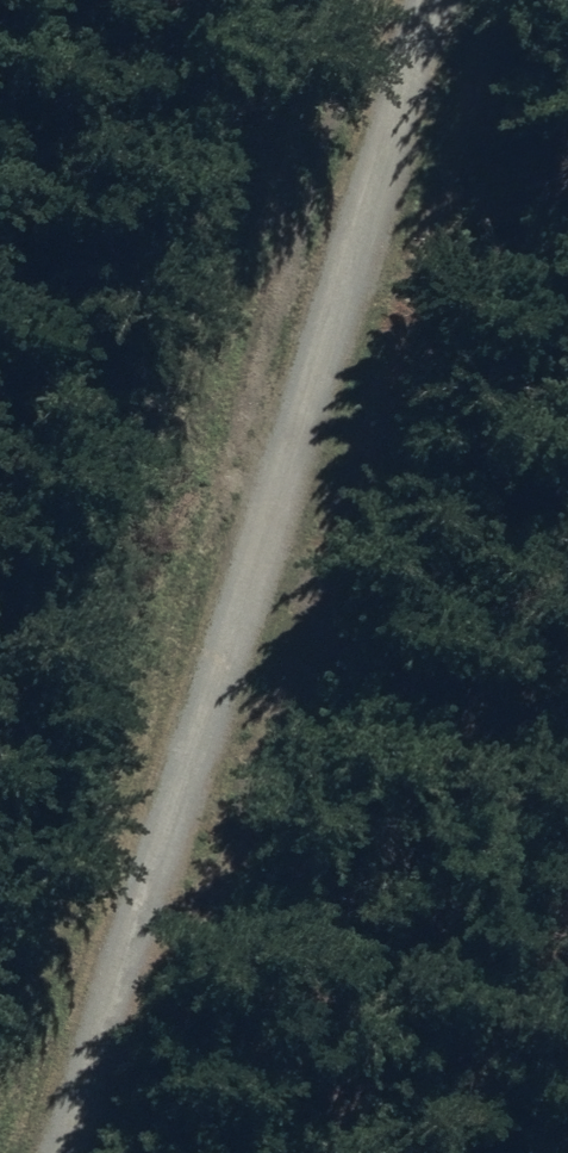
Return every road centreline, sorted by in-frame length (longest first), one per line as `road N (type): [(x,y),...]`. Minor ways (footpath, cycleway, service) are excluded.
road 1 (track): [(355,0),(170,503),(0,1071)]
road 2 (track): [(170,503),(567,613)]

